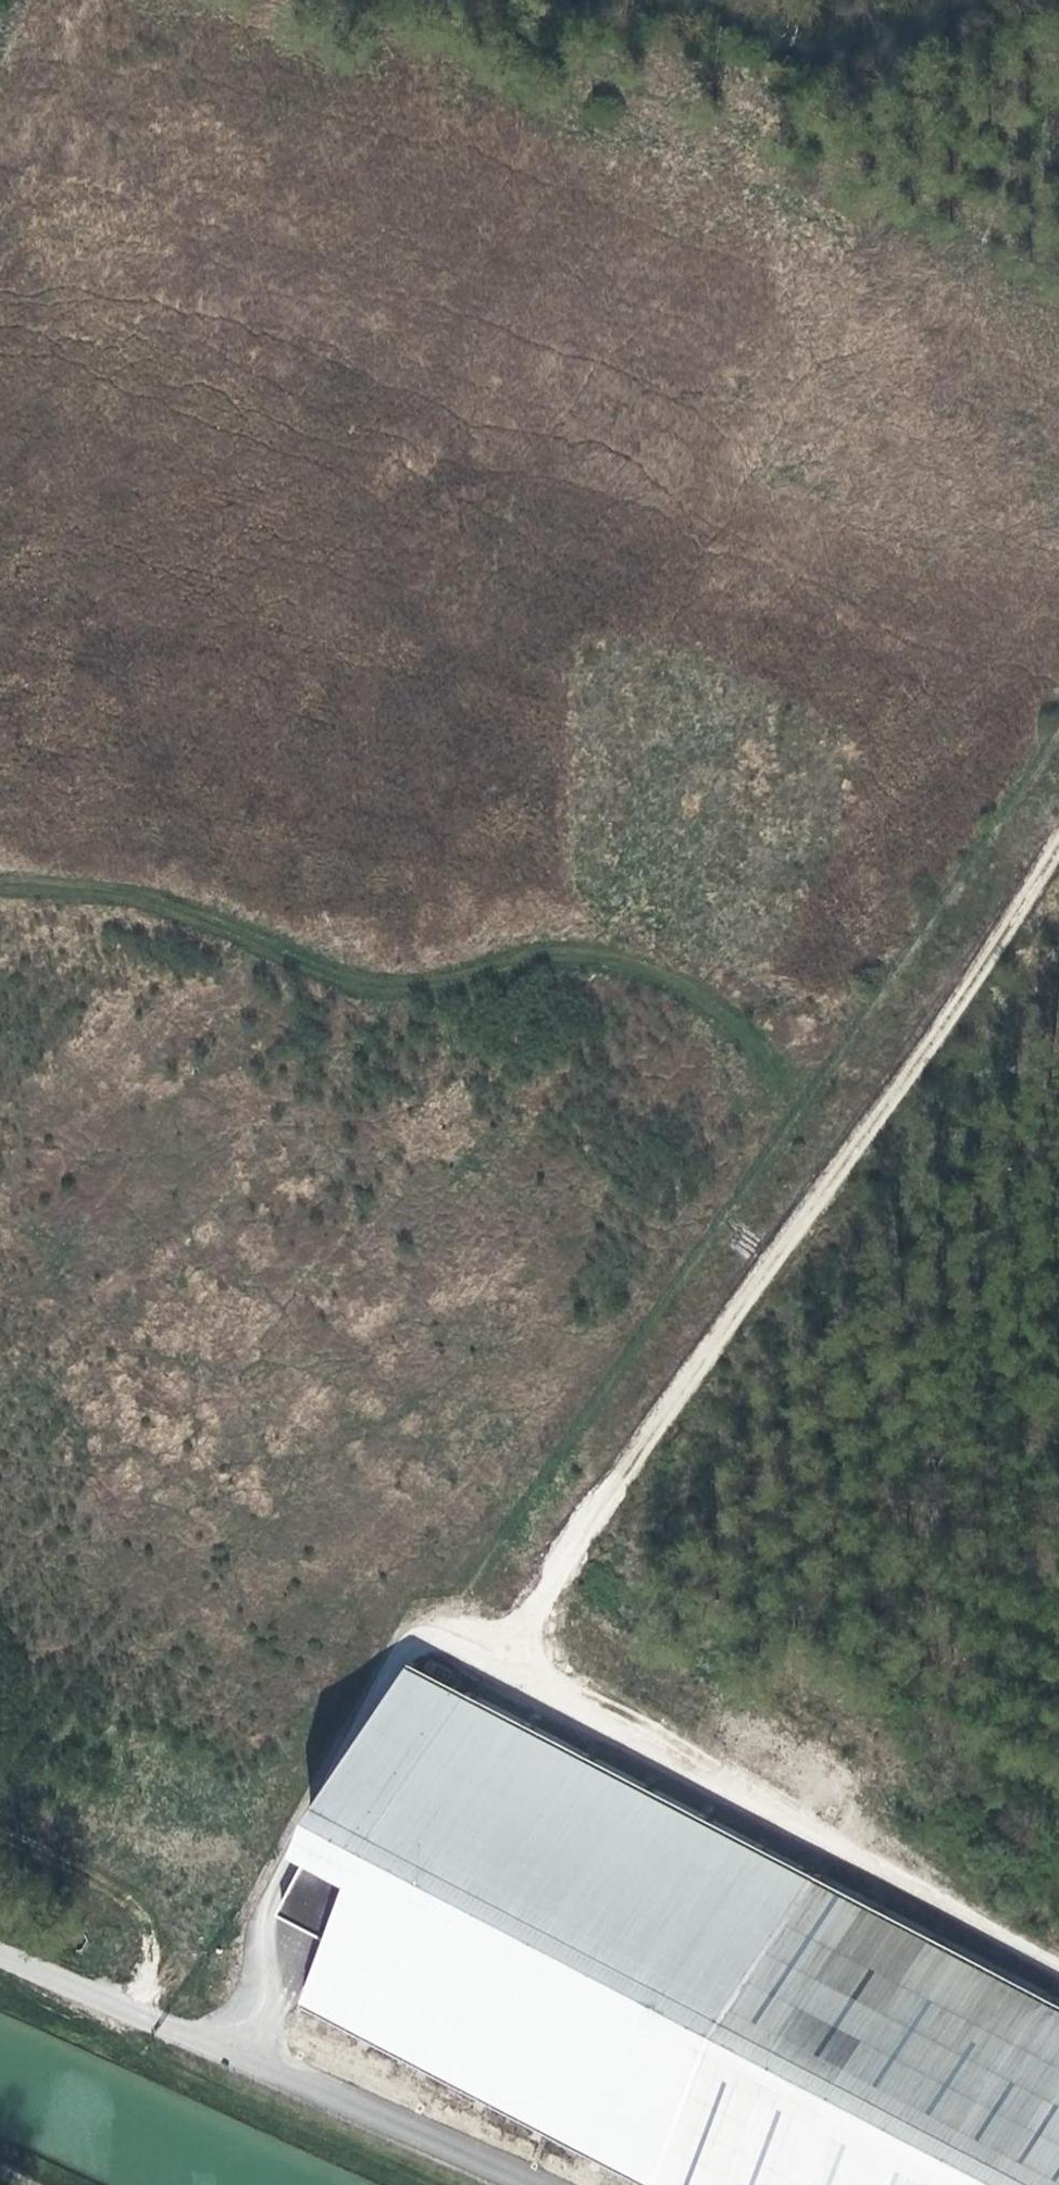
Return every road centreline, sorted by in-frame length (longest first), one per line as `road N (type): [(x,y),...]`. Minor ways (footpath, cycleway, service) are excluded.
road 1 (track): [(232,2054),(269,1993),(265,1915),(400,1655),(418,1647),(498,1675),(1058,1966)]
road 2 (track): [(1058,828),(498,1675)]

